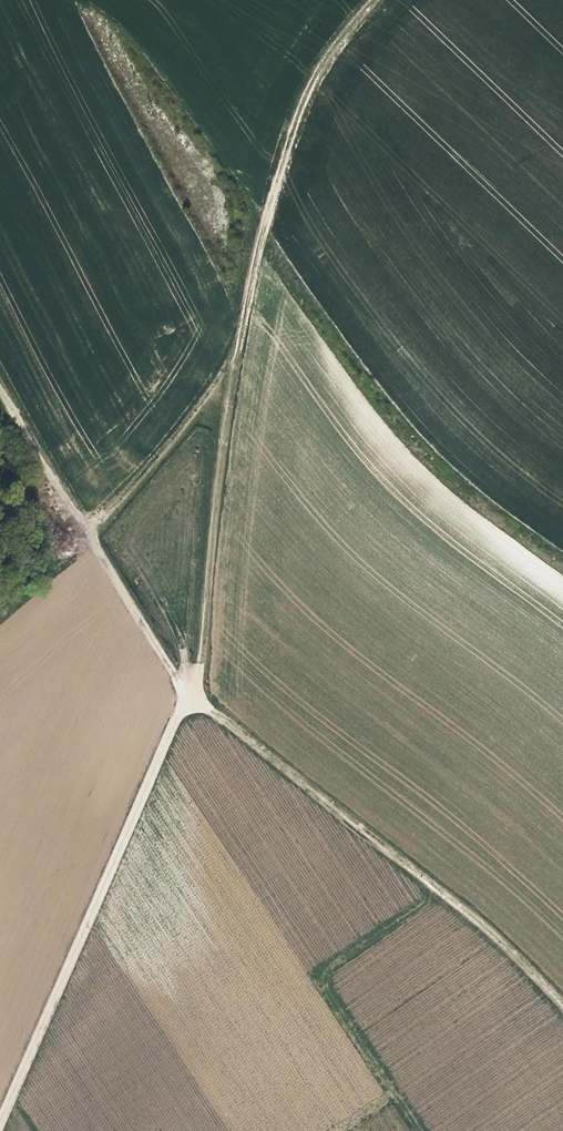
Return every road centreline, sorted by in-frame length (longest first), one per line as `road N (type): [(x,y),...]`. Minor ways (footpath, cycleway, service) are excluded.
road 1 (track): [(189,692),(236,351),(275,186),(310,85),(377,0)]
road 2 (track): [(562,1007),(502,942),(189,692)]
road 3 (unclassified): [(0,1121),(189,692)]
road 4 (track): [(189,692),(63,498),(0,382)]

